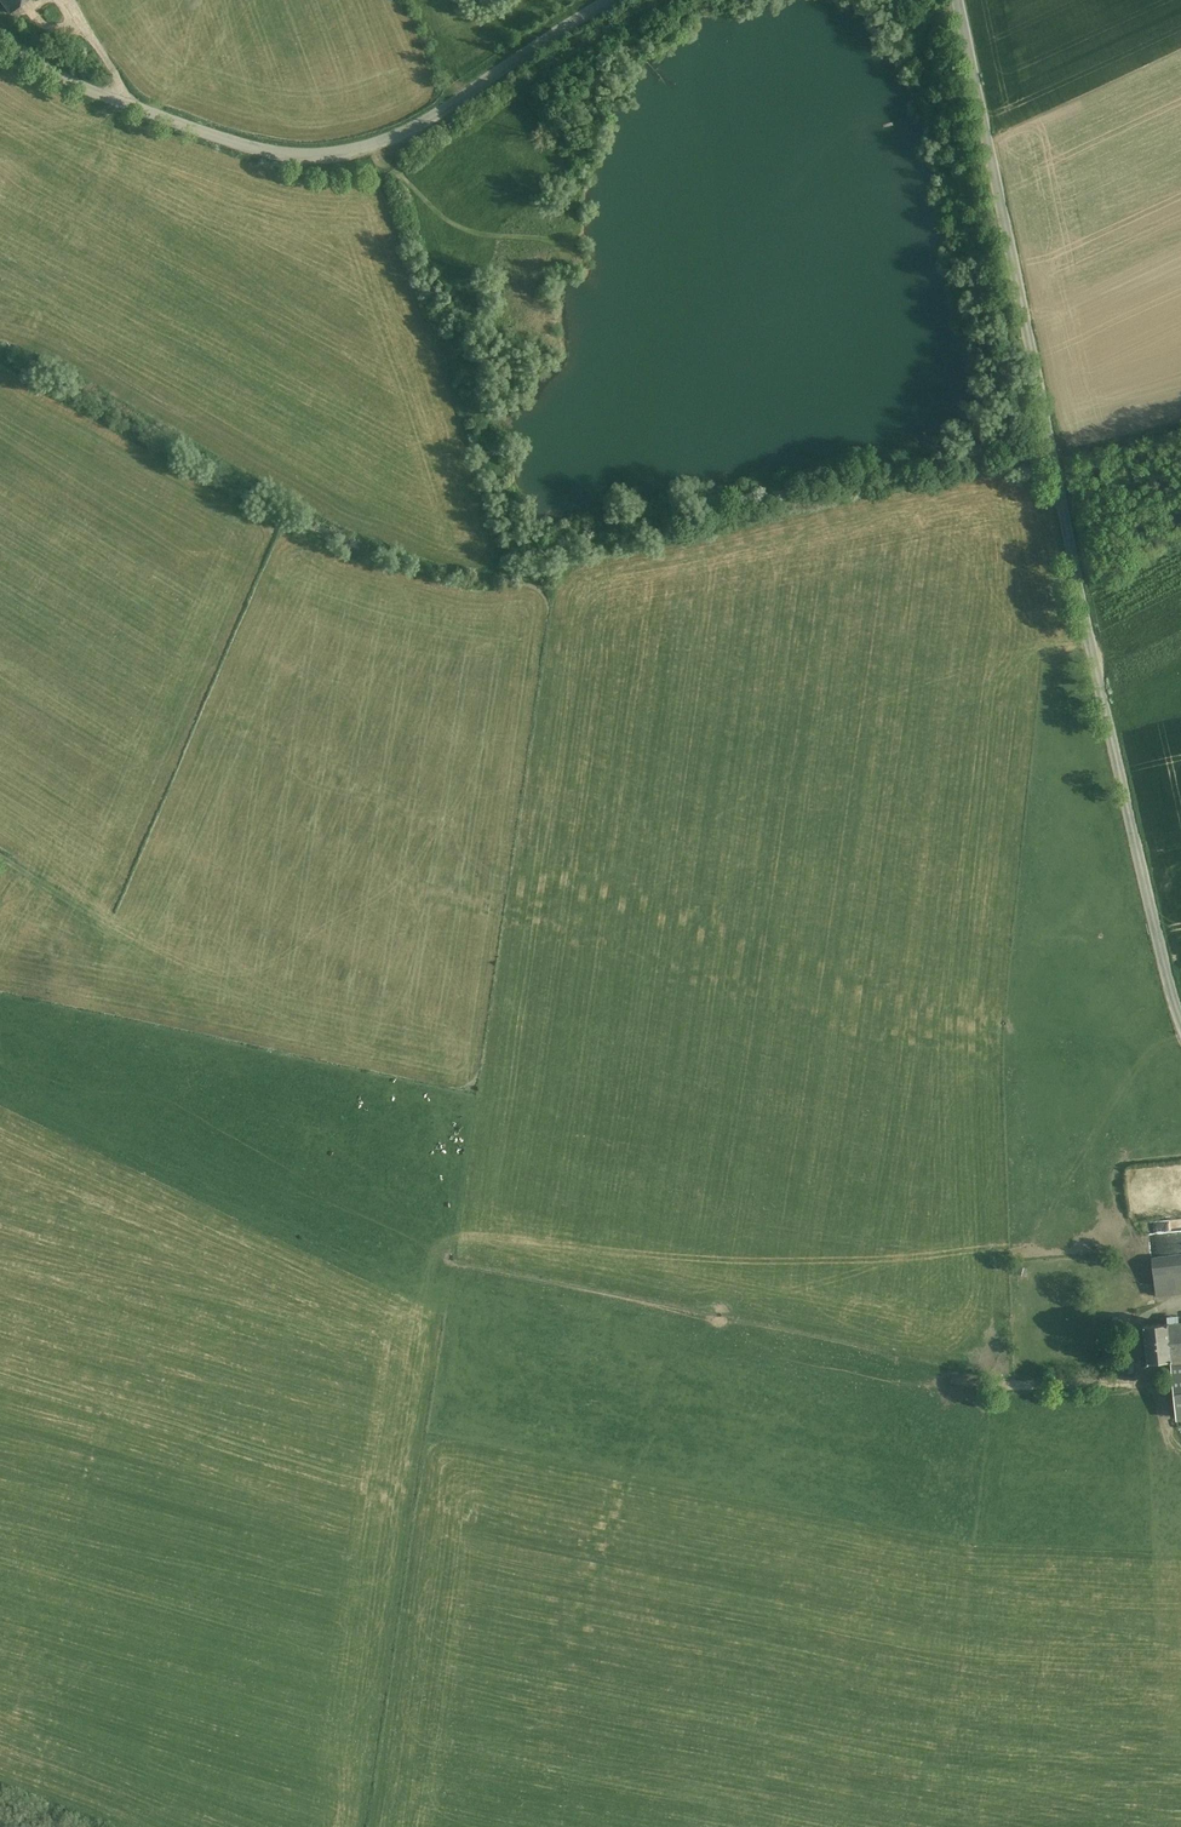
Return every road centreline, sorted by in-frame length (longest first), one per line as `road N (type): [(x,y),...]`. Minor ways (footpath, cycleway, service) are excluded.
road 1 (unclassified): [(1180,1019),(1112,737),(959,0)]
road 2 (unclassified): [(608,0),(424,123),(328,154),(256,149),(123,104),(0,35)]
road 3 (track): [(0,854),(112,920)]

